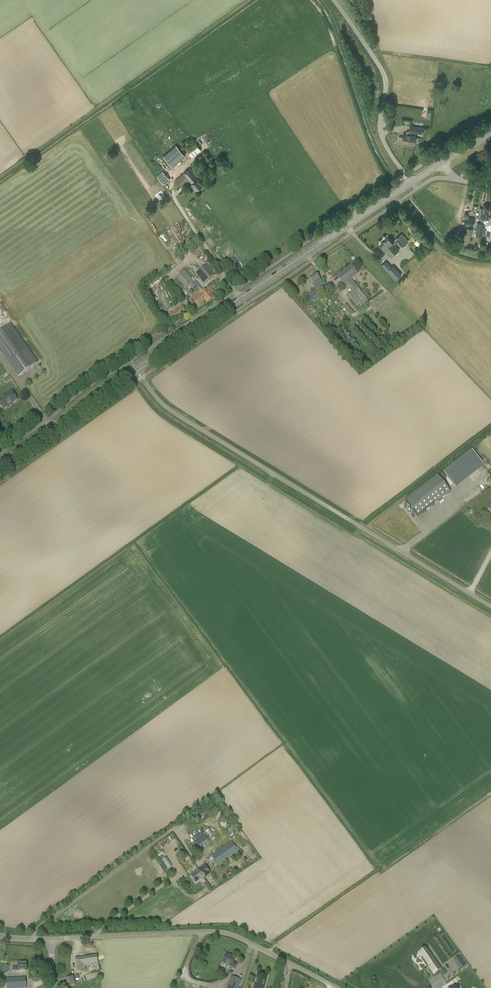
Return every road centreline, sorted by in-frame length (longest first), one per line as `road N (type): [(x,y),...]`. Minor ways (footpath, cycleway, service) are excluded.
road 1 (unclassified): [(490,606),(172,412),(135,369)]
road 2 (secondary): [(135,369),(411,183)]
road 3 (unclassified): [(339,987),(221,931),(53,939)]
road 4 (unclassified): [(411,183),(380,131),(385,77),(333,0)]
road 5 (secondary): [(0,463),(135,369)]

